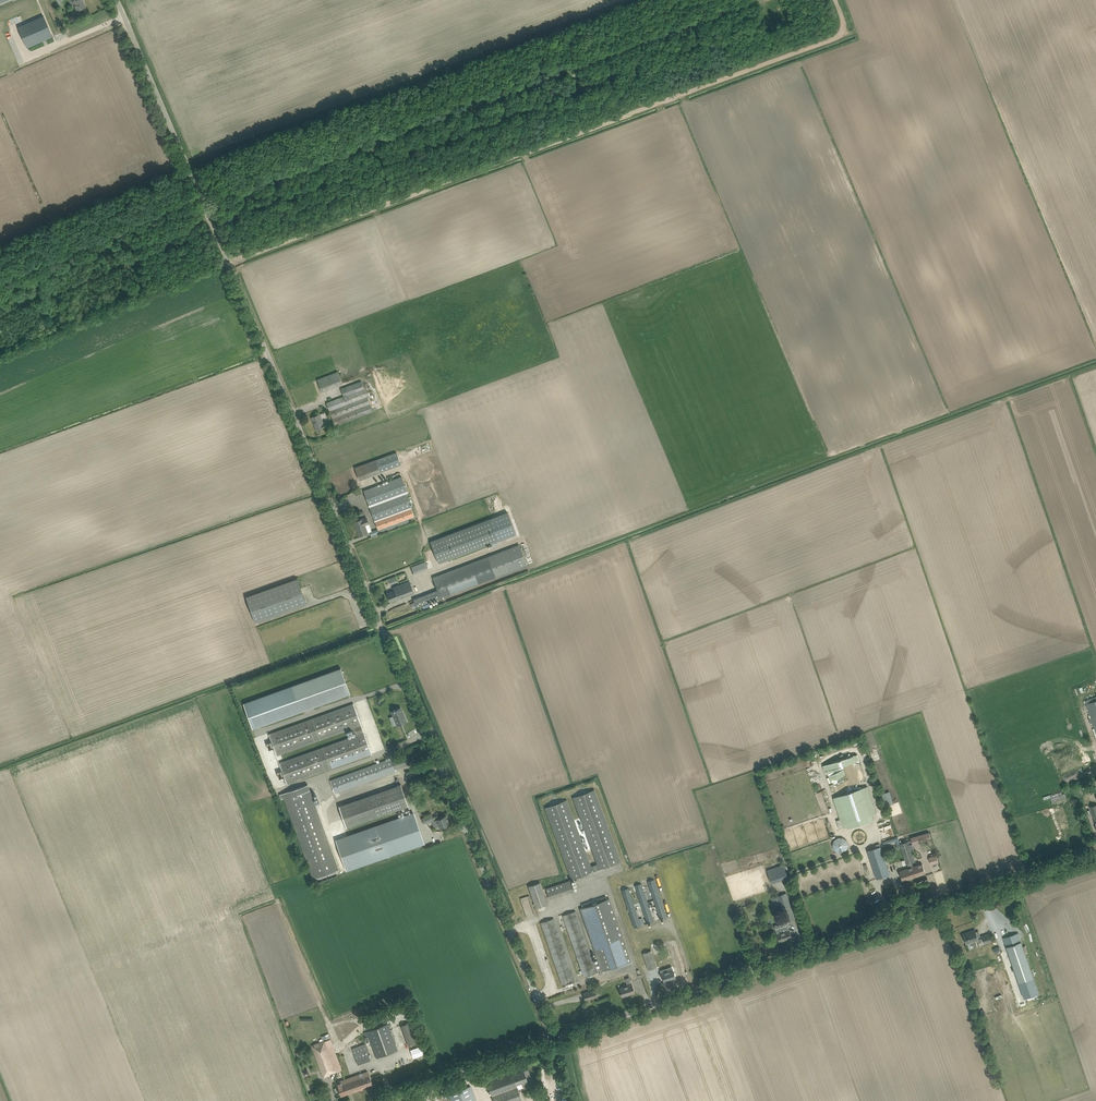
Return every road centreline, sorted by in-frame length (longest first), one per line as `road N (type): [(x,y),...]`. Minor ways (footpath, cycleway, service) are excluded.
road 1 (unclassified): [(555,1038),(117,0)]
road 2 (track): [(758,0),(253,187),(210,217),(0,294)]
road 3 (track): [(229,263),(832,39),(843,20),(836,0)]
road 4 (unclassified): [(555,1038),(1095,855)]
road 5 (track): [(188,163),(625,0)]
road 6 (track): [(188,163),(0,244)]
road 7 (unclassified): [(369,1100),(555,1038)]

